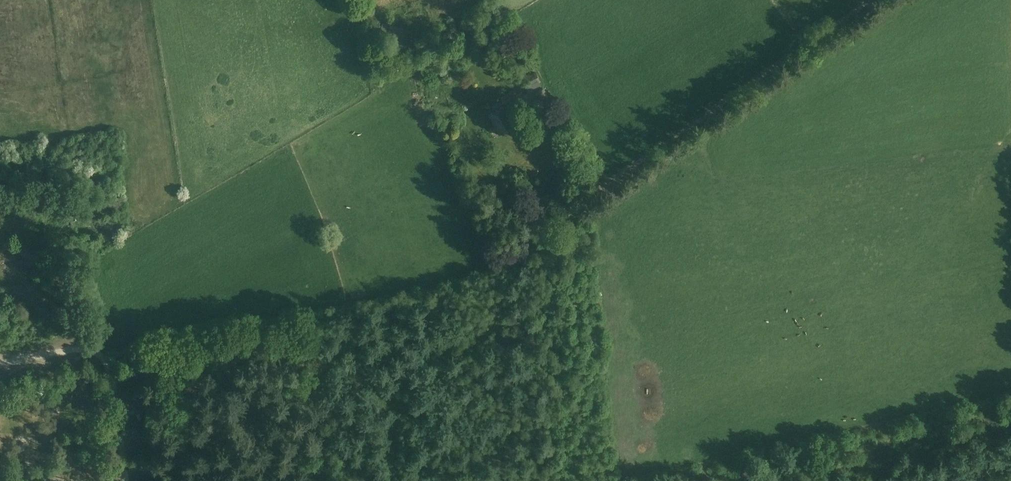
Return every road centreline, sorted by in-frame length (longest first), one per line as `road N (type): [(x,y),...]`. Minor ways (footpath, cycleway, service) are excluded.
road 1 (track): [(574,210),(873,0)]

